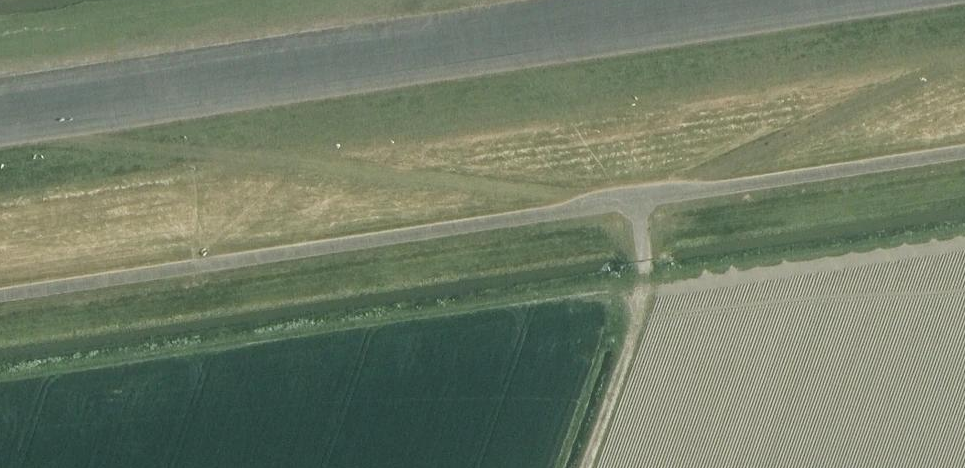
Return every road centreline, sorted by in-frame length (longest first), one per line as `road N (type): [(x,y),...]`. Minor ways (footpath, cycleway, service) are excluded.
road 1 (track): [(0,133),(917,0)]
road 2 (track): [(35,128),(604,202)]
road 3 (track): [(672,192),(964,55)]

